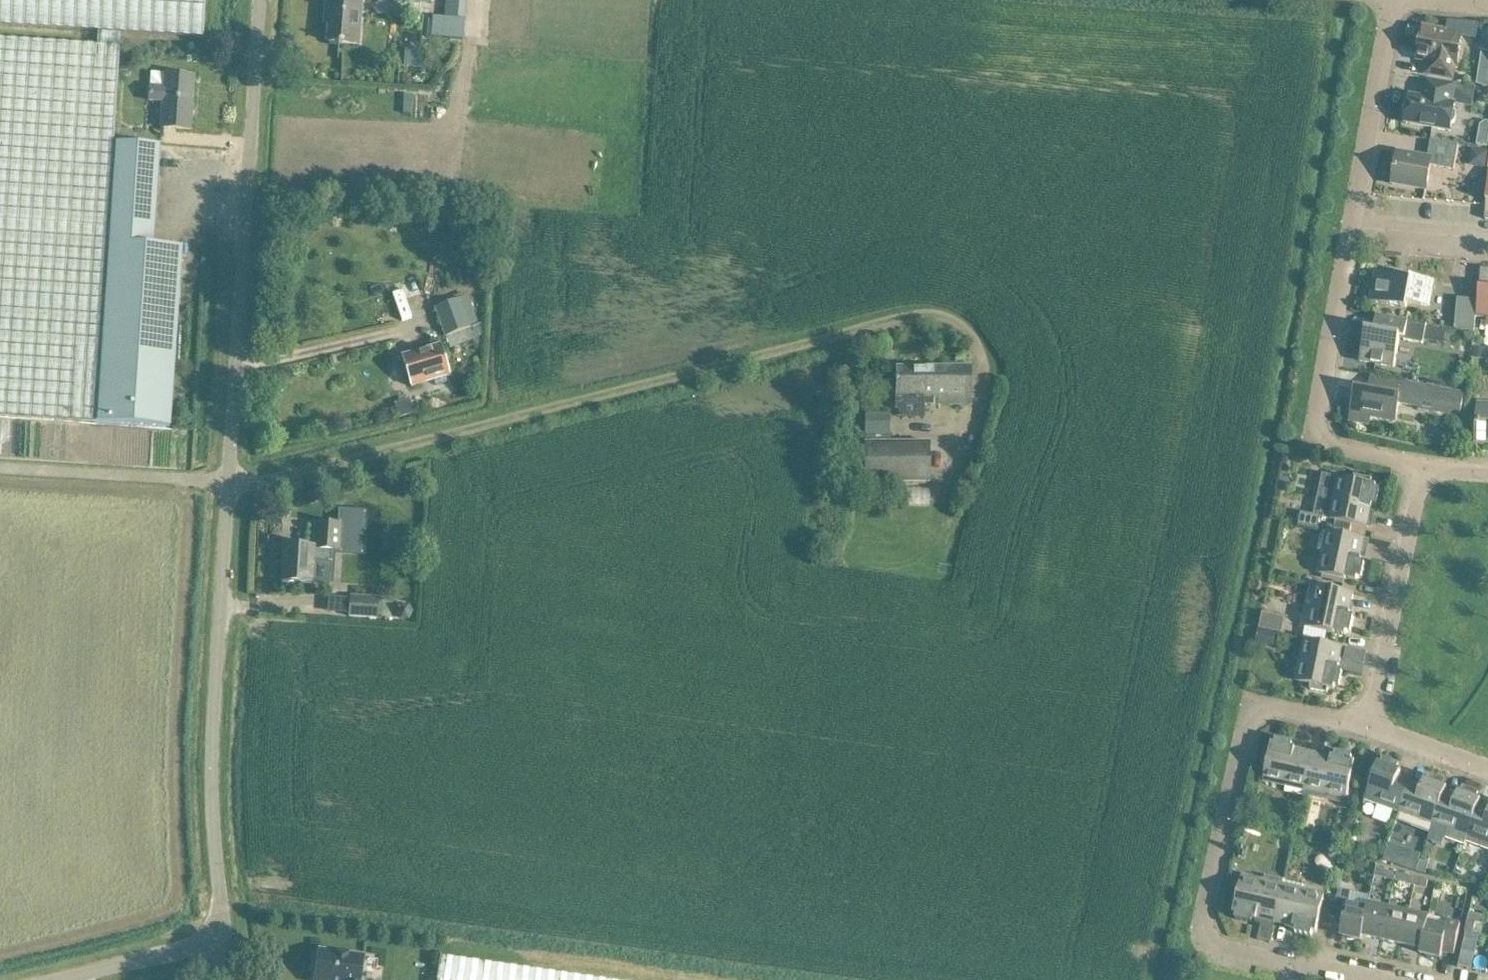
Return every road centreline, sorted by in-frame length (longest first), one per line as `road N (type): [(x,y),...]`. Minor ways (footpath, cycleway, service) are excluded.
road 1 (unclassified): [(232,497),(868,329)]
road 2 (unclassified): [(232,497),(260,0)]
road 3 (residential): [(1293,966),(1216,949),(1203,932),(1244,725),(1278,707),(1373,735)]
road 4 (unclassified): [(219,937),(215,862),(232,497)]
road 5 (residential): [(1420,471),(1333,450),(1320,430),(1359,230)]
road 6 (residential): [(1373,735),(1420,471)]
road 7 (residential): [(1359,230),(1400,0)]
road 8 (unclassified): [(46,979),(219,937)]
road 9 (residential): [(1487,242),(1359,230)]
road 10 (residential): [(1487,773),(1373,735)]

